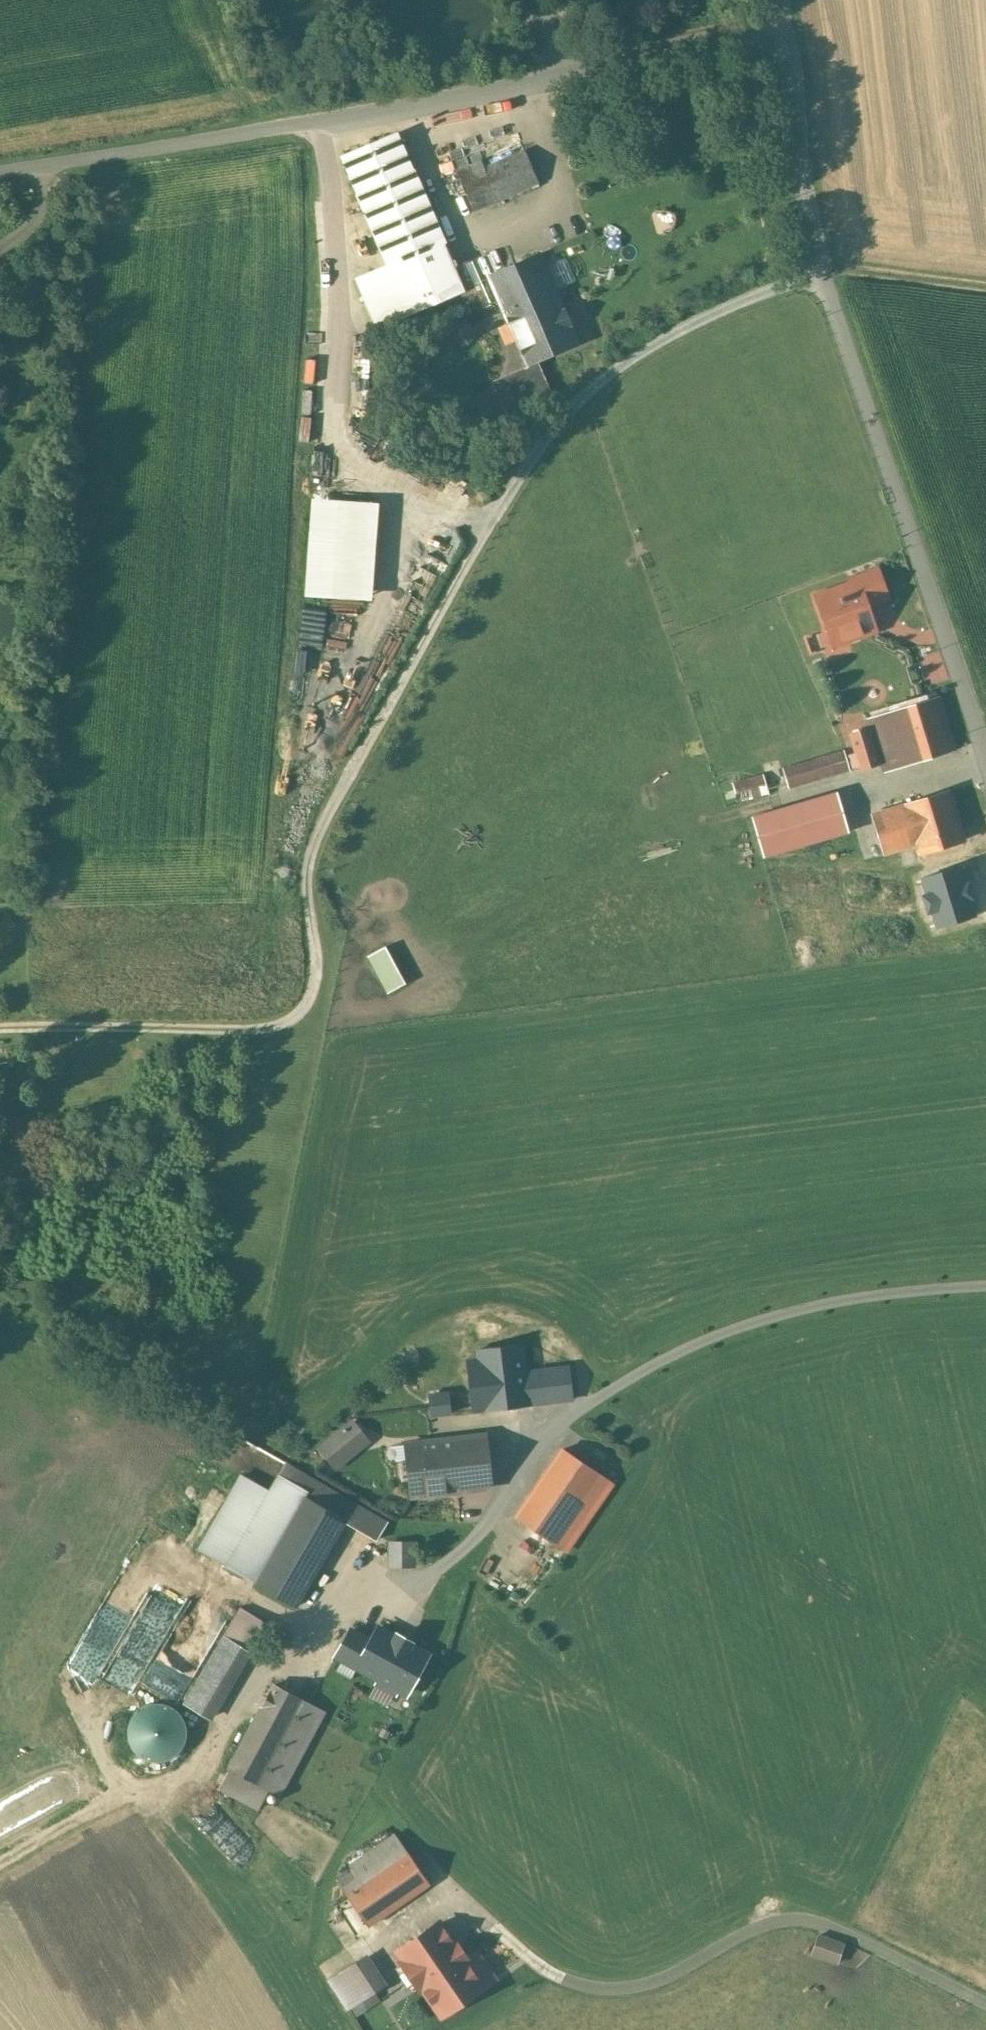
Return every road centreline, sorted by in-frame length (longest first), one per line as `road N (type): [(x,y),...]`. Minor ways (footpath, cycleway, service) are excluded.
road 1 (unclassified): [(782,31),(540,82),(0,176)]
road 2 (unclassified): [(782,31),(821,264),(985,754)]

